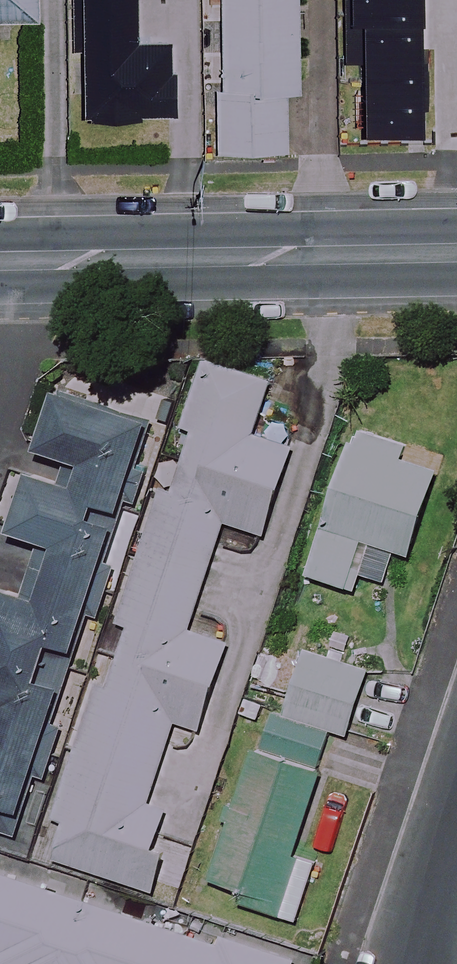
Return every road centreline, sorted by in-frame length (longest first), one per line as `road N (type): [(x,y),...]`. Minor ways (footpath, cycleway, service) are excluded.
road 1 (secondary): [(456,253),(20,263)]
road 2 (residential): [(456,829),(413,963)]

